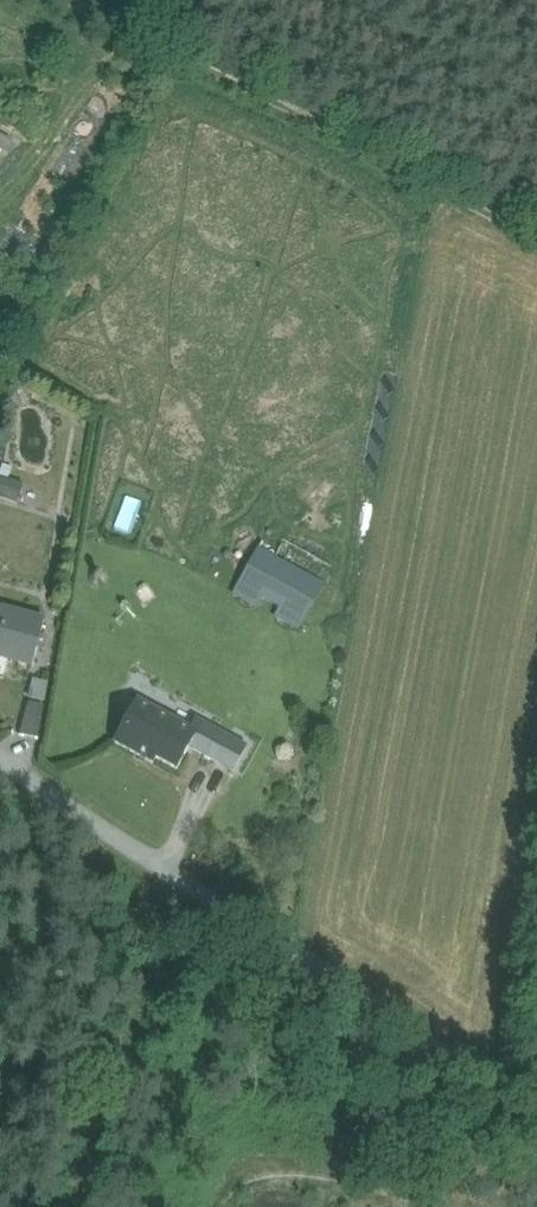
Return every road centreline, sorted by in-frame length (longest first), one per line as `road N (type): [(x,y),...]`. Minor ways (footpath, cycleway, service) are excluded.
road 1 (unclassified): [(536,1112),(0,761)]
road 2 (track): [(62,0),(536,242)]

